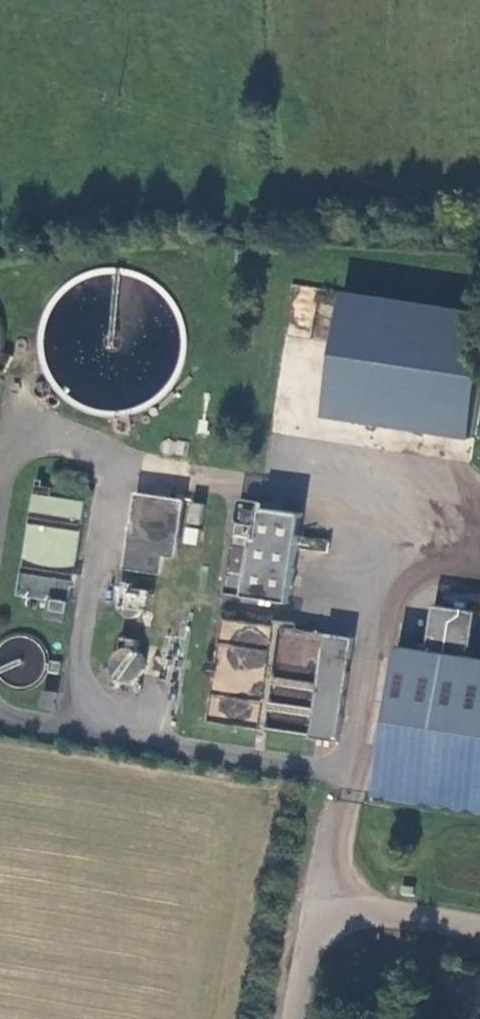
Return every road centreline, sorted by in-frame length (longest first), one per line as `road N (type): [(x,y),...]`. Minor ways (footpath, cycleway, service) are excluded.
road 1 (unclassified): [(293,1018),(304,959),(331,919),(383,909),(479,927)]

